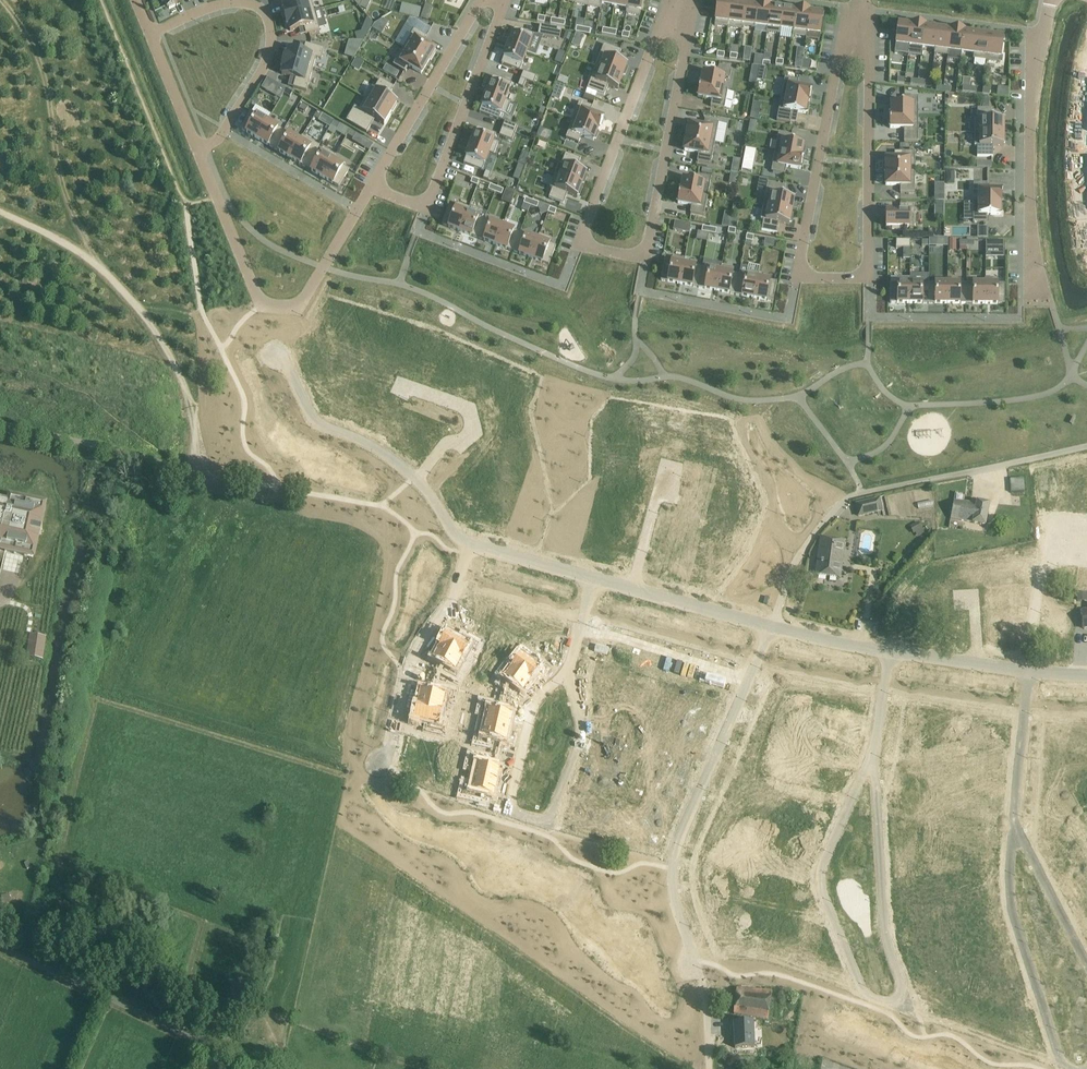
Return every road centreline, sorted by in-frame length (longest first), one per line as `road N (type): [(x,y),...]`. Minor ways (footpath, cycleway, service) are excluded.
road 1 (residential): [(874,756),(883,924),(908,1009),(860,995),(819,881),(864,767)]
road 2 (unclassified): [(777,618),(786,579),(845,501),(1086,446)]
road 3 (residential): [(701,970),(678,871),(777,618)]
road 4 (residential): [(199,153),(258,305),(300,309),(371,187)]
road 5 (residential): [(564,673),(582,745),(553,822),(505,809),(530,706),(542,689)]
road 6 (residential): [(856,31),(837,59),(797,275),(871,277)]
road 7 (unclassified): [(283,1068),(0,946)]
road 8 (residential): [(1041,298),(1028,123),(1052,0)]
road 9 (residential): [(149,33),(222,3),(252,3),(266,16),(269,53),(225,129),(199,153)]
road 10 (unclassified): [(281,353),(319,422),(377,448),(418,479),(456,533),(471,539)]
road 11 (residential): [(577,246),(655,32),(681,0)]
road 12 (residential): [(689,0),(648,256)]
road 13 (residential): [(856,31),(868,63),(871,277)]
road 14 (residential): [(471,539),(451,600),(405,670),(380,765)]
road 15 (residential): [(1014,832),(1008,855),(1014,927),(1062,1068)]
road 16 (residential): [(503,0),(428,207)]
road 17 (residential): [(371,187),(480,0)]
road 18 (track): [(0,421),(194,471)]
road 19 (residential): [(1014,832),(1028,664)]
road 20 (unknown): [(418,479),(446,442),(471,430),(468,408),(405,386)]
road 21 (unclassified): [(630,580),(777,618)]
road 22 (residential): [(1086,963),(1014,832)]
road 23 (unclassified): [(1028,664),(892,644)]
road 24 (residential): [(149,33),(199,153)]
road 25 (unclassified): [(471,539),(591,570)]

